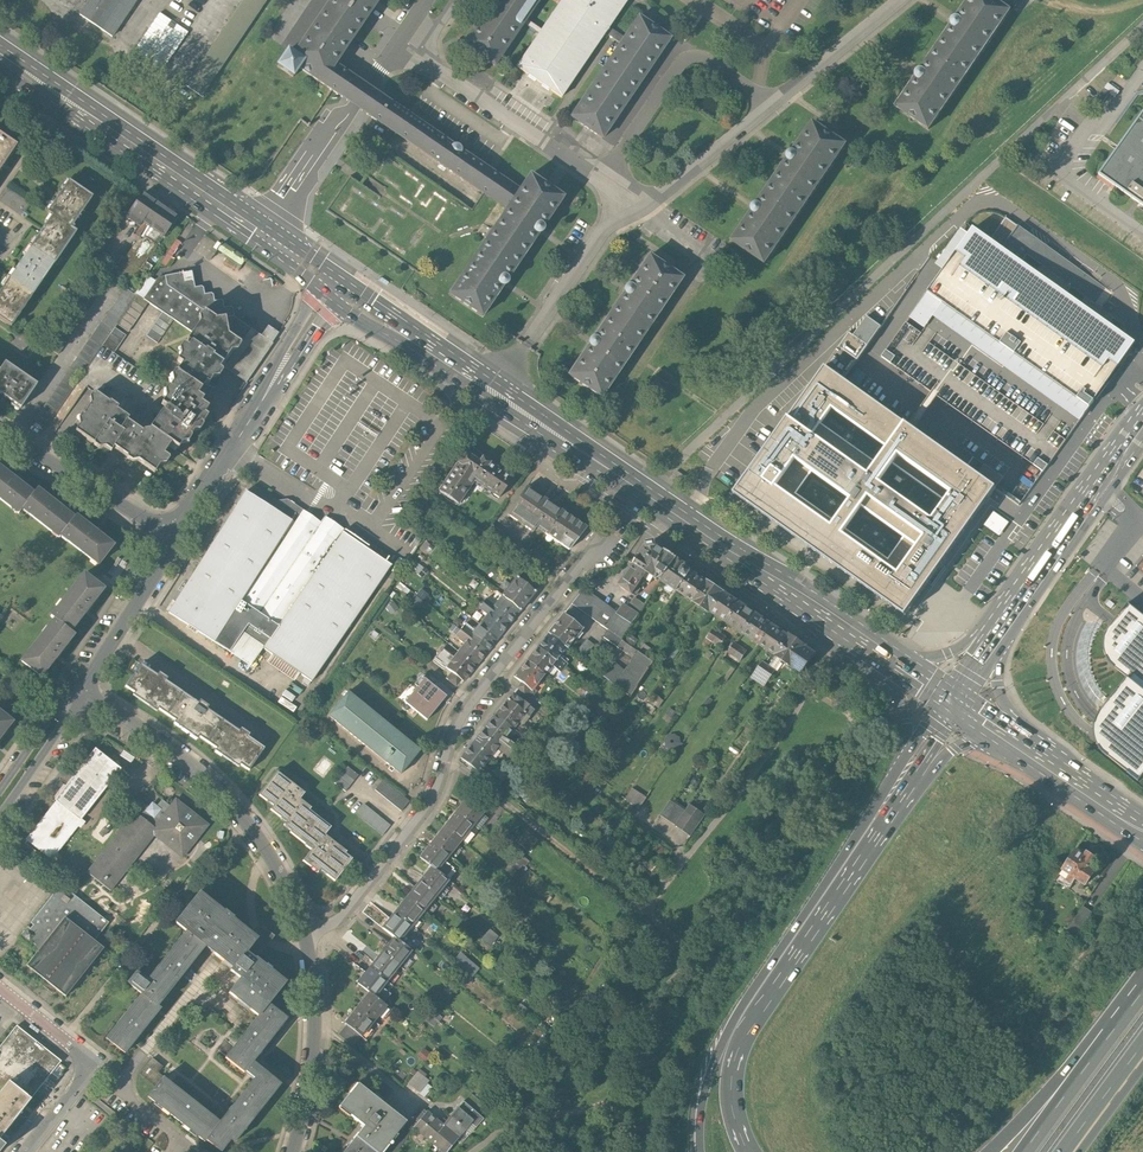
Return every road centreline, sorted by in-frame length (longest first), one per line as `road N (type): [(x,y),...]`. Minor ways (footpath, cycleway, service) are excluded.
road 1 (primary): [(348,287),(891,658)]
road 2 (residential): [(308,930),(343,918),(431,802),(459,718),(579,566),(606,547)]
road 3 (motorway): [(904,761),(729,1031),(703,1106),(703,1151)]
road 4 (primary): [(0,54),(330,274)]
road 5 (motorway): [(755,1151),(736,1085),(750,1021),(875,835)]
road 6 (residential): [(86,689),(212,780),(252,827),(308,930)]
road 7 (secondary): [(998,630),(1142,430)]
road 8 (residential): [(0,990),(95,1066),(26,1151)]
road 9 (motorway): [(1142,989),(985,1151)]
road 10 (residential): [(308,930),(314,1048),(292,1151)]
road 11 (residential): [(0,435),(178,538)]
road 12 (motorway): [(1142,989),(1024,1151)]
road 13 (unclassified): [(178,538),(86,689)]
road 14 (motorway): [(875,835),(950,752),(1010,738)]
road 15 (unclassified): [(264,401),(178,538)]
road 16 (primary): [(1010,738),(1142,828)]
road 17 (unclassified): [(0,818),(87,702),(86,689)]
road 18 (motorway): [(875,835),(938,740),(953,700)]
road 19 (unclassified): [(330,274),(264,401)]
road 20 (unclassified): [(264,401),(348,287)]
road 21 (unclassified): [(86,689),(52,718),(0,790)]

